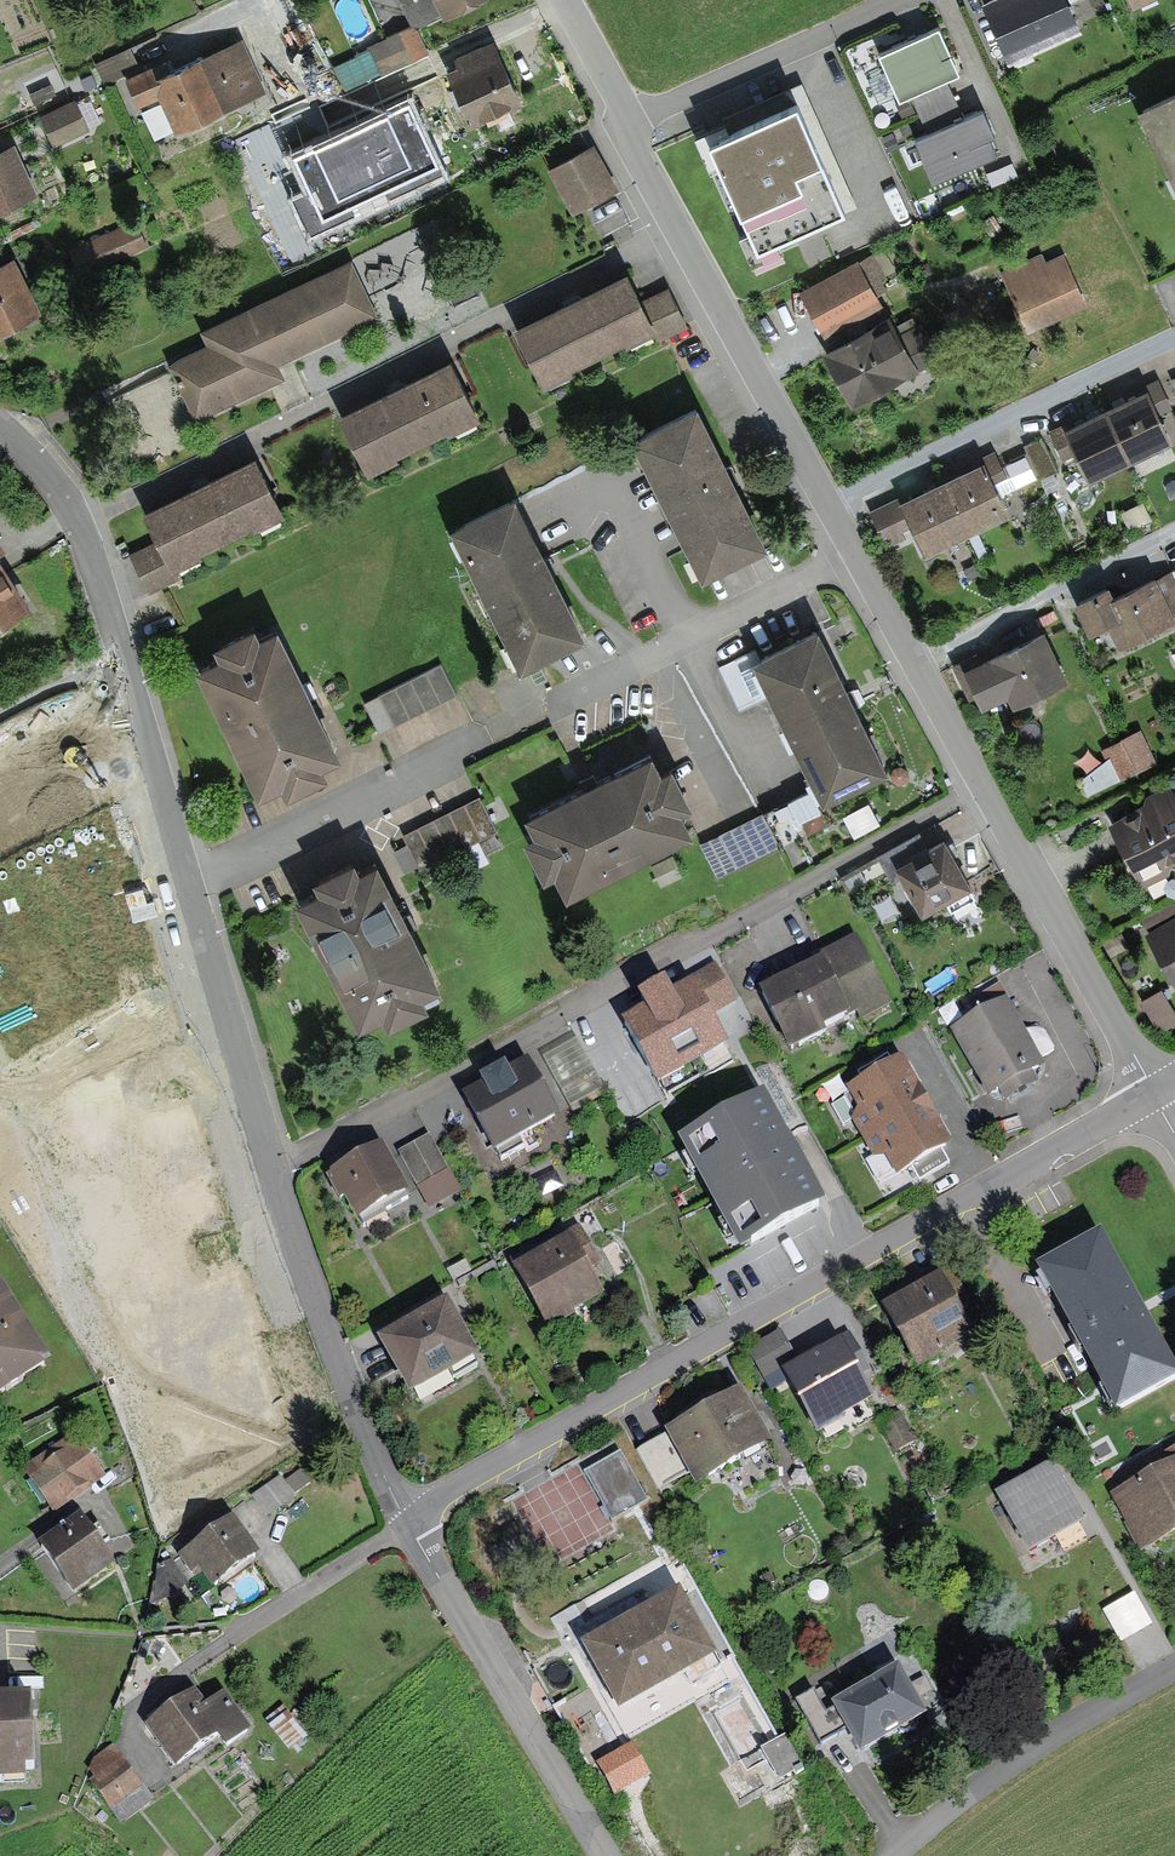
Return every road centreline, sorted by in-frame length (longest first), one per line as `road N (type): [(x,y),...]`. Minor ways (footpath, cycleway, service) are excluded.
road 1 (residential): [(1155,1094),(473,1476),(407,1523)]
road 2 (residential): [(984,785),(275,1163)]
road 3 (residential): [(0,429),(61,489),(80,522),(275,1163)]
road 4 (residential): [(628,122),(676,229),(984,785)]
road 5 (residential): [(611,1855),(407,1523)]
road 6 (residential): [(275,1163),(407,1523)]
road 7 (residential): [(984,785),(1155,1094)]
road 8 (residential): [(892,1855),(1024,1755),(1174,1670)]
road 9 (residential): [(628,122),(899,0)]
road 10 (residential): [(567,0),(628,122)]
road 11 (track): [(0,713),(40,689),(125,661)]

